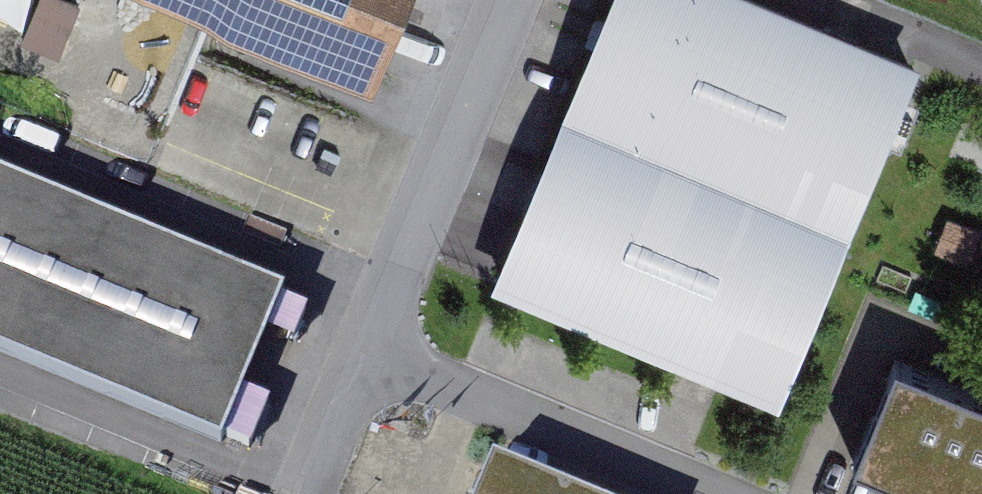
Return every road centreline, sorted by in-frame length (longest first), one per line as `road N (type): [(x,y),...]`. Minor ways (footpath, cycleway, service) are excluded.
road 1 (residential): [(295,493),(331,440),(519,0)]

